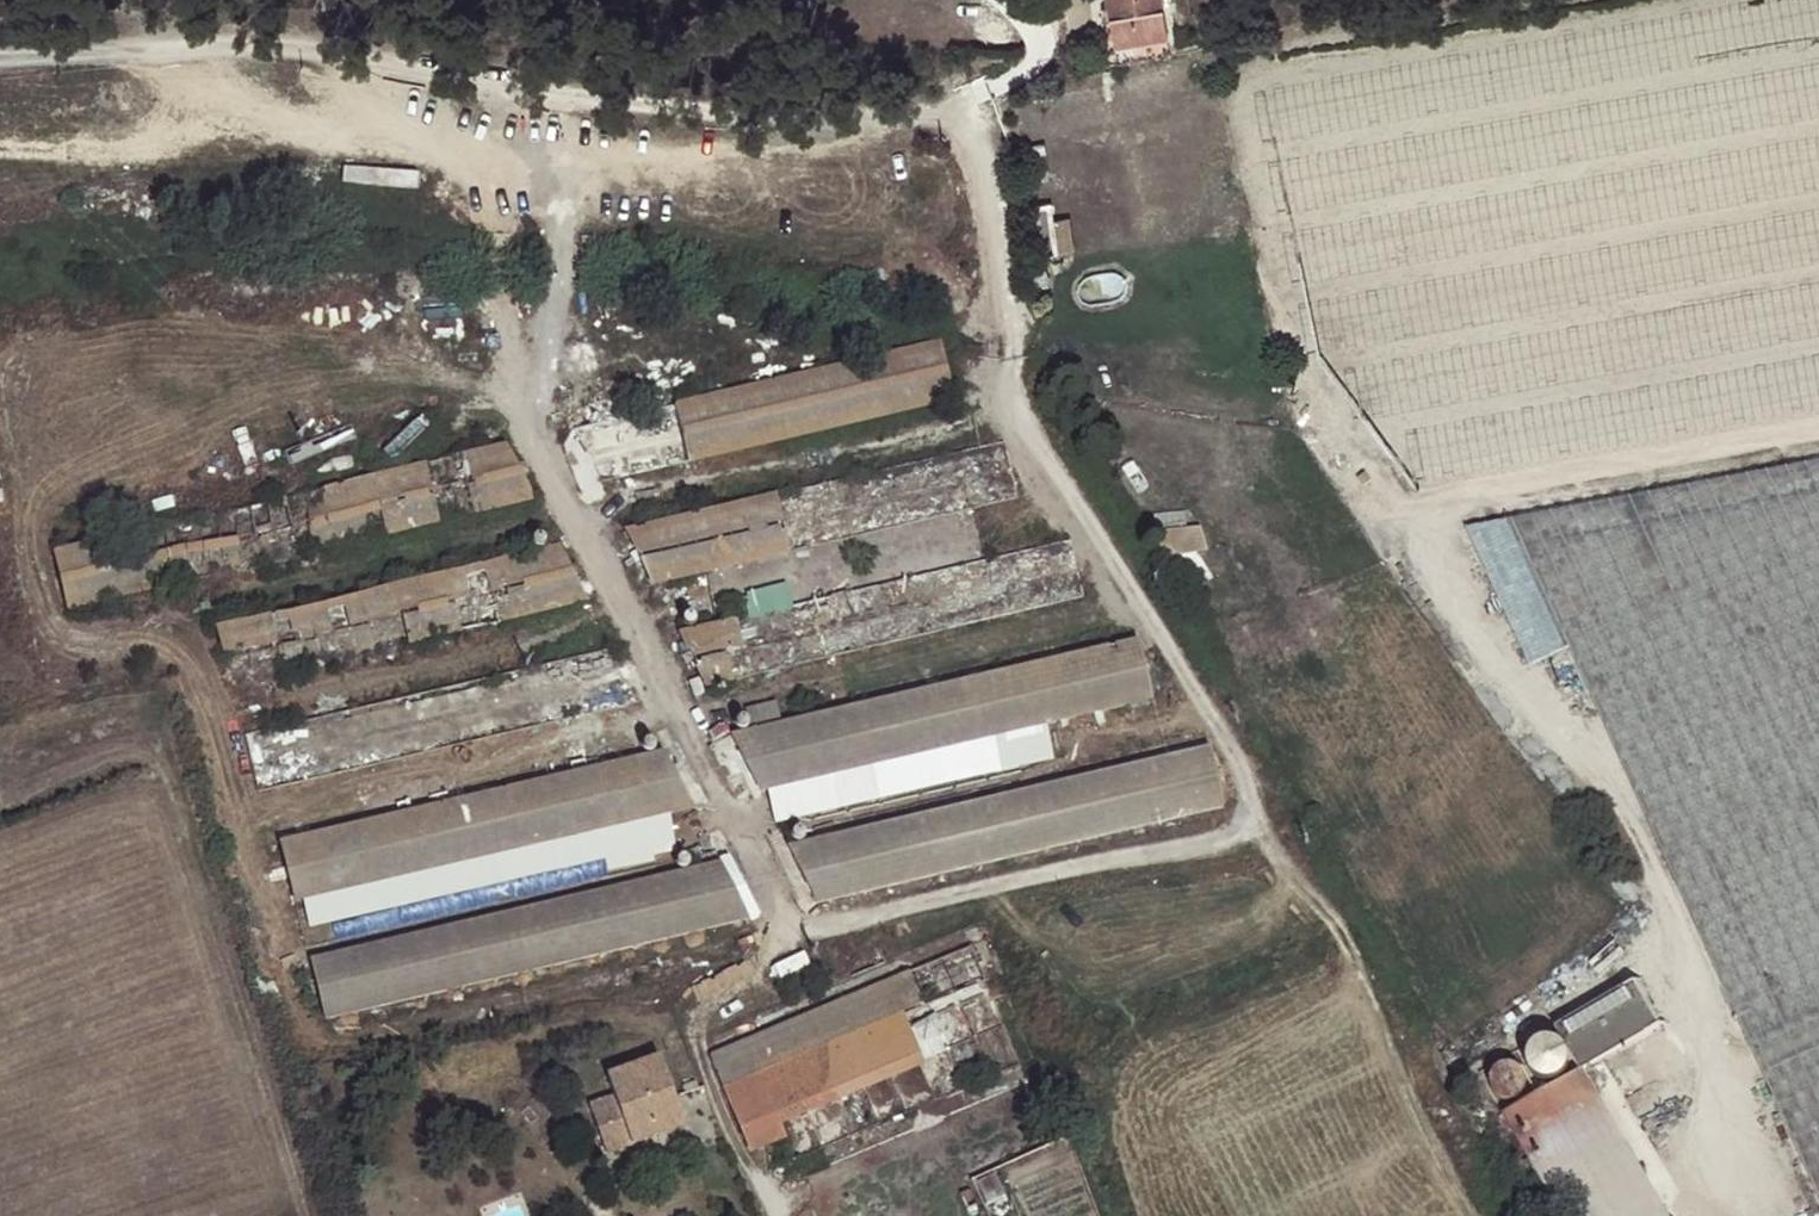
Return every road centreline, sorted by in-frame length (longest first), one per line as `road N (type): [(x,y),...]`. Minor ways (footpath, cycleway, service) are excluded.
road 1 (track): [(583,95),(545,423),(549,453),(796,931),(1212,841),(1249,811),(1243,764),(1032,429),(1017,391),(1015,346)]
road 2 (unclassified): [(1015,346),(989,169),(974,129),(955,115),(699,114),(262,45),(0,60)]
road 3 (track): [(1734,1215),(1733,1121),(1721,1072),(1645,860),(1596,784),(1457,621),(1438,592),(1426,538),(1436,517),(1490,491),(1818,429)]
road 4 (track): [(1426,538),(1289,351),(1243,87),(1715,0)]
road 5 (track): [(0,766),(91,749),(126,752),(151,762),(170,783),(302,1215)]
road 6 (track): [(1249,811),(1275,863),(1360,966),(1381,1005),(1414,1112),(1473,1215)]
road 7 (track): [(1022,408),(573,511)]
road 8 (residential): [(697,1040),(730,1128),(777,1215)]
road 9 (track): [(697,1040),(714,995),(796,931)]

